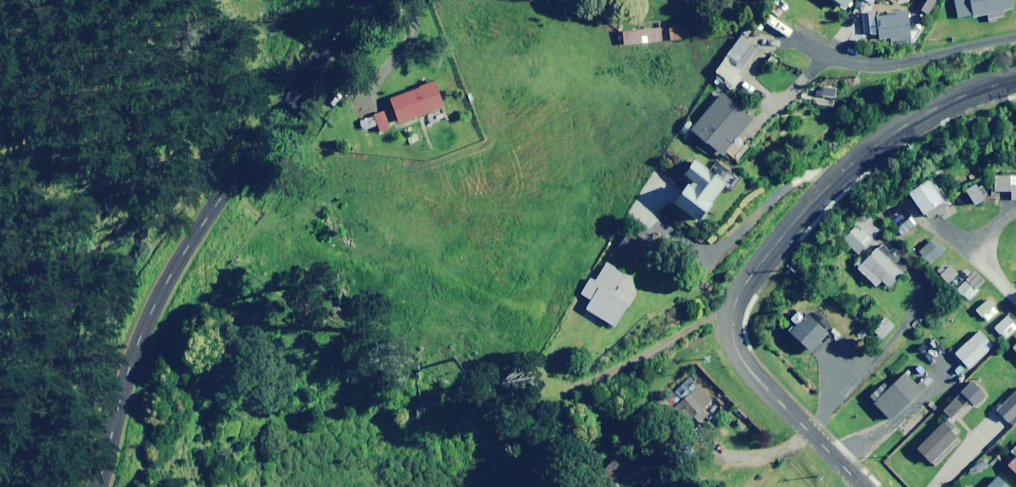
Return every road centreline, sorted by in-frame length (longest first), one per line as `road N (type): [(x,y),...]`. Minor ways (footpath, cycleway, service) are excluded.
road 1 (tertiary): [(1015,79),(951,100),(878,143),(801,215),(739,295),(732,332),(742,359),(863,486)]
road 2 (residential): [(363,0),(189,244)]
road 3 (unclassified): [(189,244),(136,351),(97,486)]
road 4 (residential): [(776,33),(871,63),(1015,38)]

